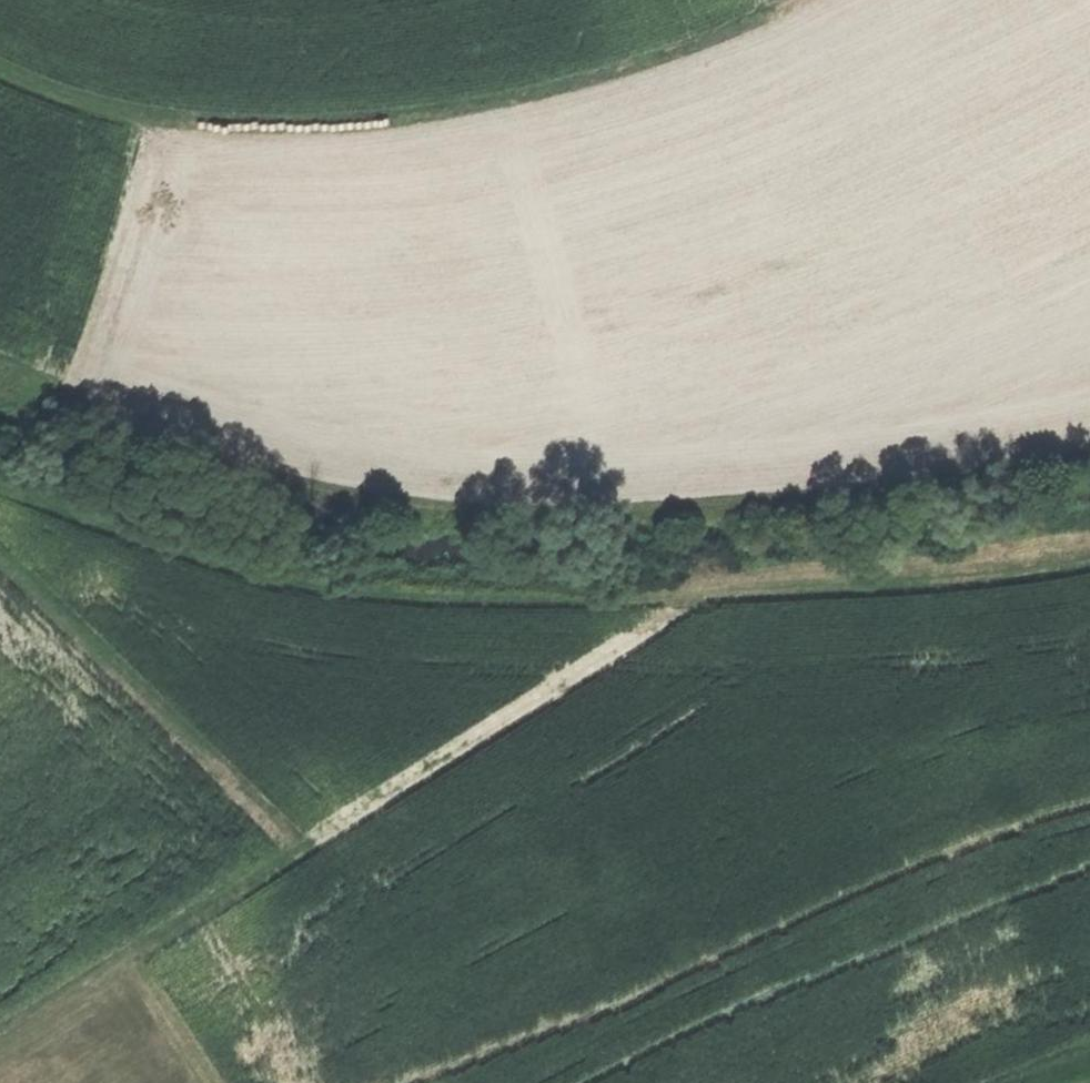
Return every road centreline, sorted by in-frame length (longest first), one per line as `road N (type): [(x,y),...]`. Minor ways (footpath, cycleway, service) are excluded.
road 1 (track): [(1089,528),(722,566),(525,575),(330,565),(185,525),(0,459)]
road 2 (track): [(0,69),(129,123),(302,127),(503,106),(731,31),(792,0)]
road 3 (track): [(0,557),(328,874),(222,897),(0,1015)]

